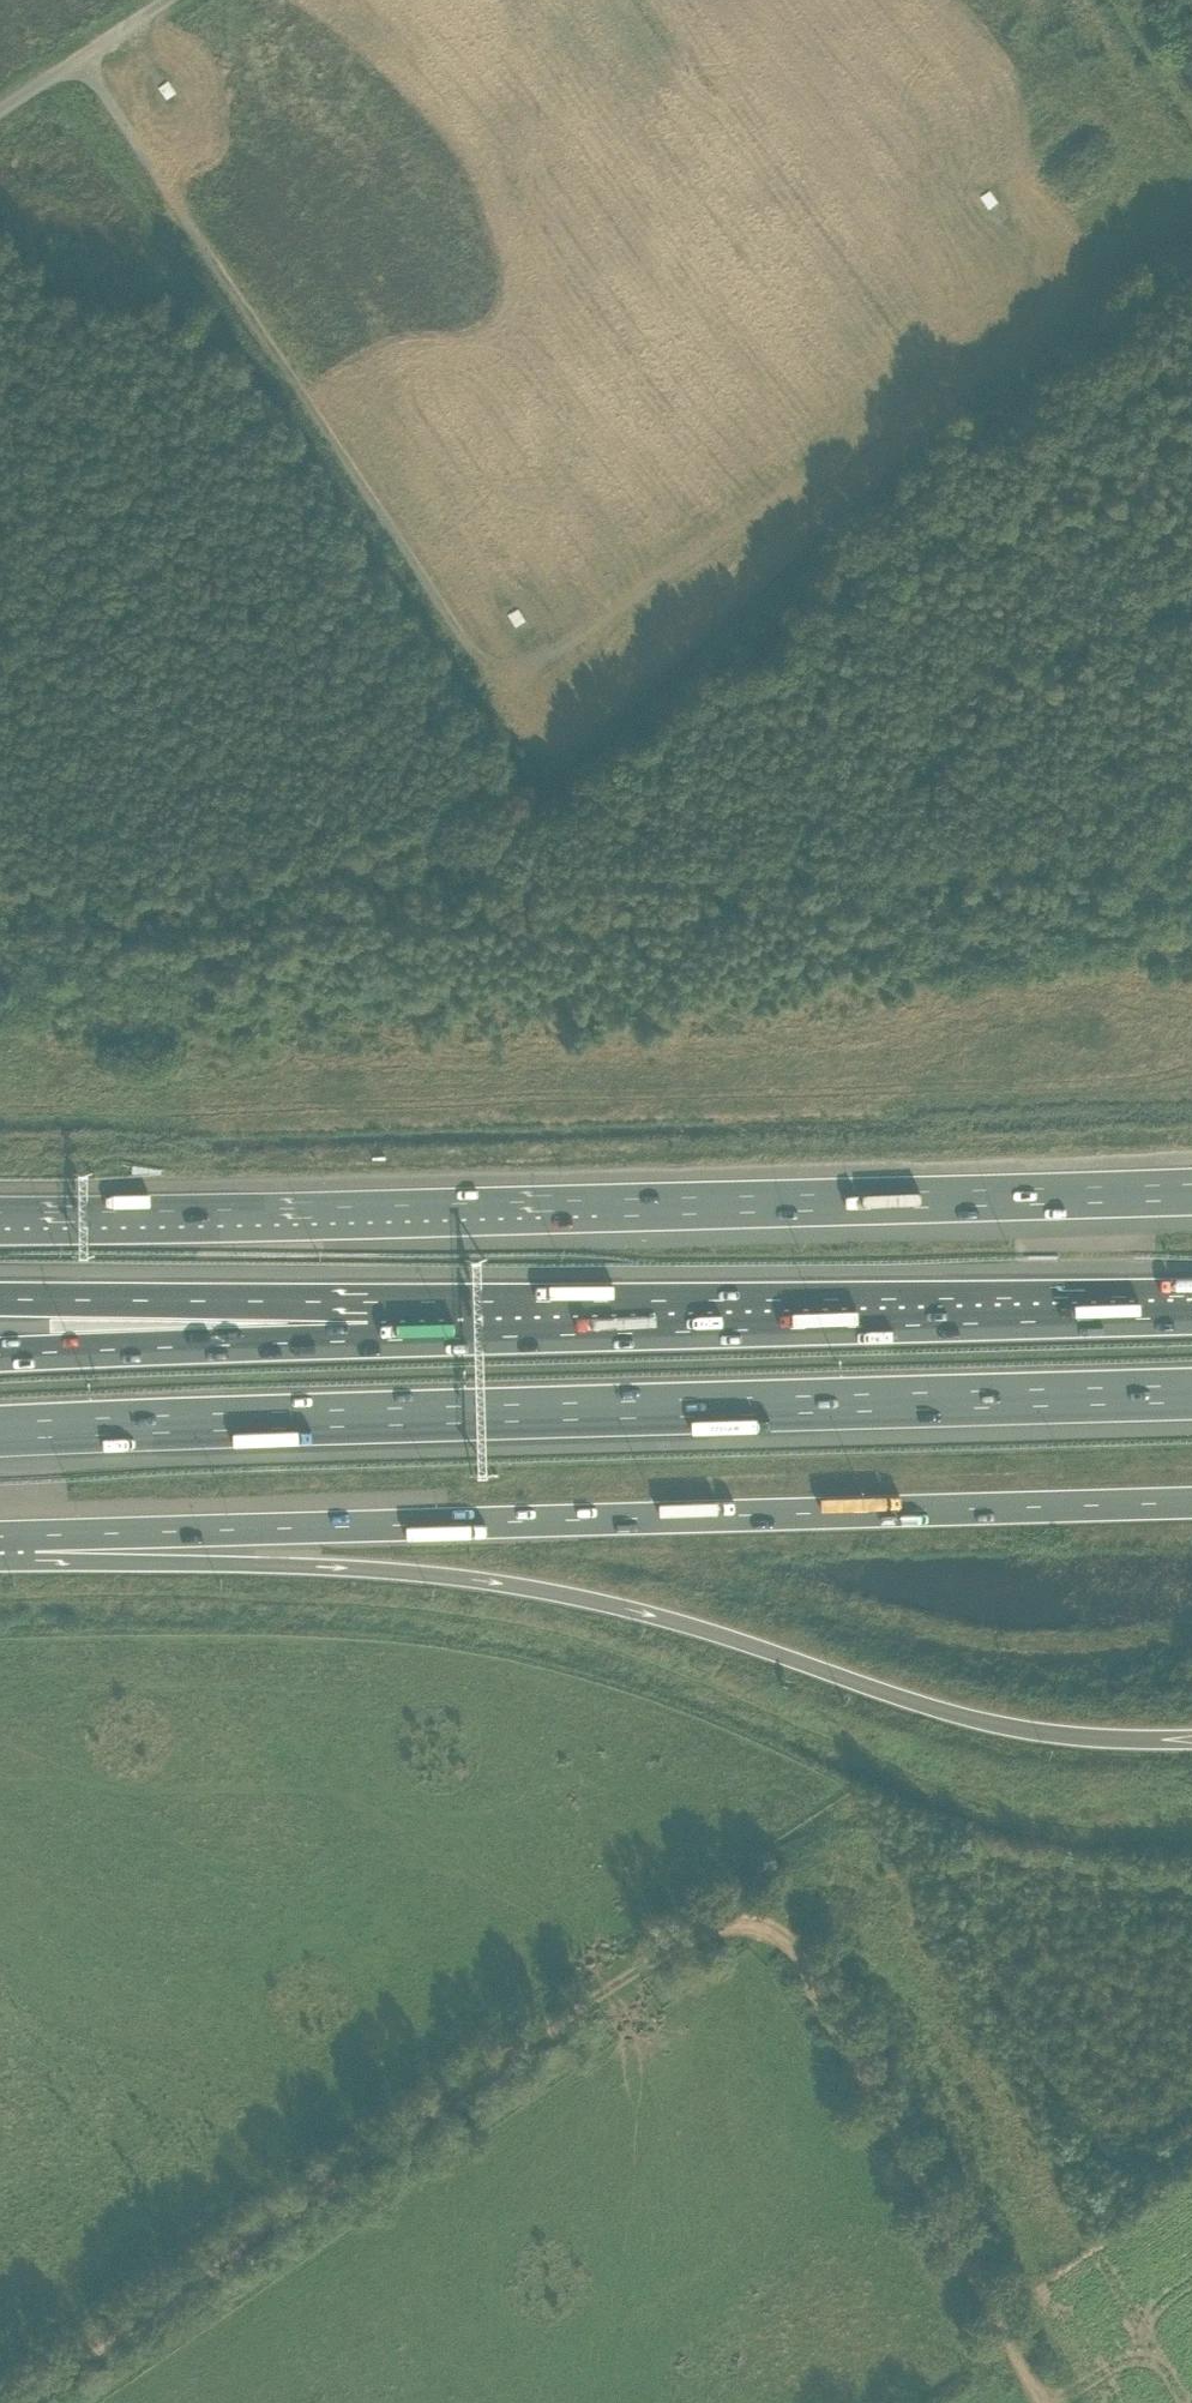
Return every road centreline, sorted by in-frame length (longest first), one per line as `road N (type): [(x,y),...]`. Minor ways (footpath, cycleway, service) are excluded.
road 1 (track): [(80,64),(465,650),(504,666),(555,649),(1191,220)]
road 2 (track): [(10,2402),(659,1953),(735,1922),(777,1932),(816,1967),(1046,2402)]
road 3 (motorway): [(0,1437),(1191,1397)]
road 4 (trunk): [(33,1537),(197,1564),(493,1585),(726,1642),(975,1725),(1047,1737),(1191,1743)]
road 5 (trunk): [(33,1537),(1191,1504)]
road 6 (trunk): [(1132,1180),(600,1207),(0,1210)]
road 7 (motorway): [(1191,1318),(372,1336)]
road 8 (motorway): [(372,1336),(0,1316)]
road 9 (motorway): [(372,1336),(0,1353)]
road 10 (track): [(0,120),(177,0)]

